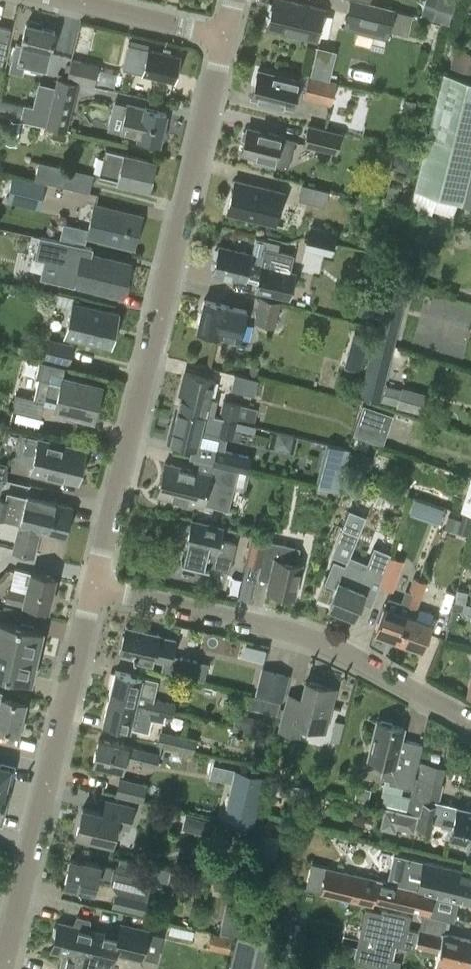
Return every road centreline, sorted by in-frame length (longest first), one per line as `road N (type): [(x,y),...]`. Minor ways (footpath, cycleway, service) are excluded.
road 1 (residential): [(96,577),(226,35)]
road 2 (residential): [(2,968),(96,577)]
road 3 (residential): [(470,709),(308,632),(96,577)]
road 4 (residential): [(226,35),(74,0)]

